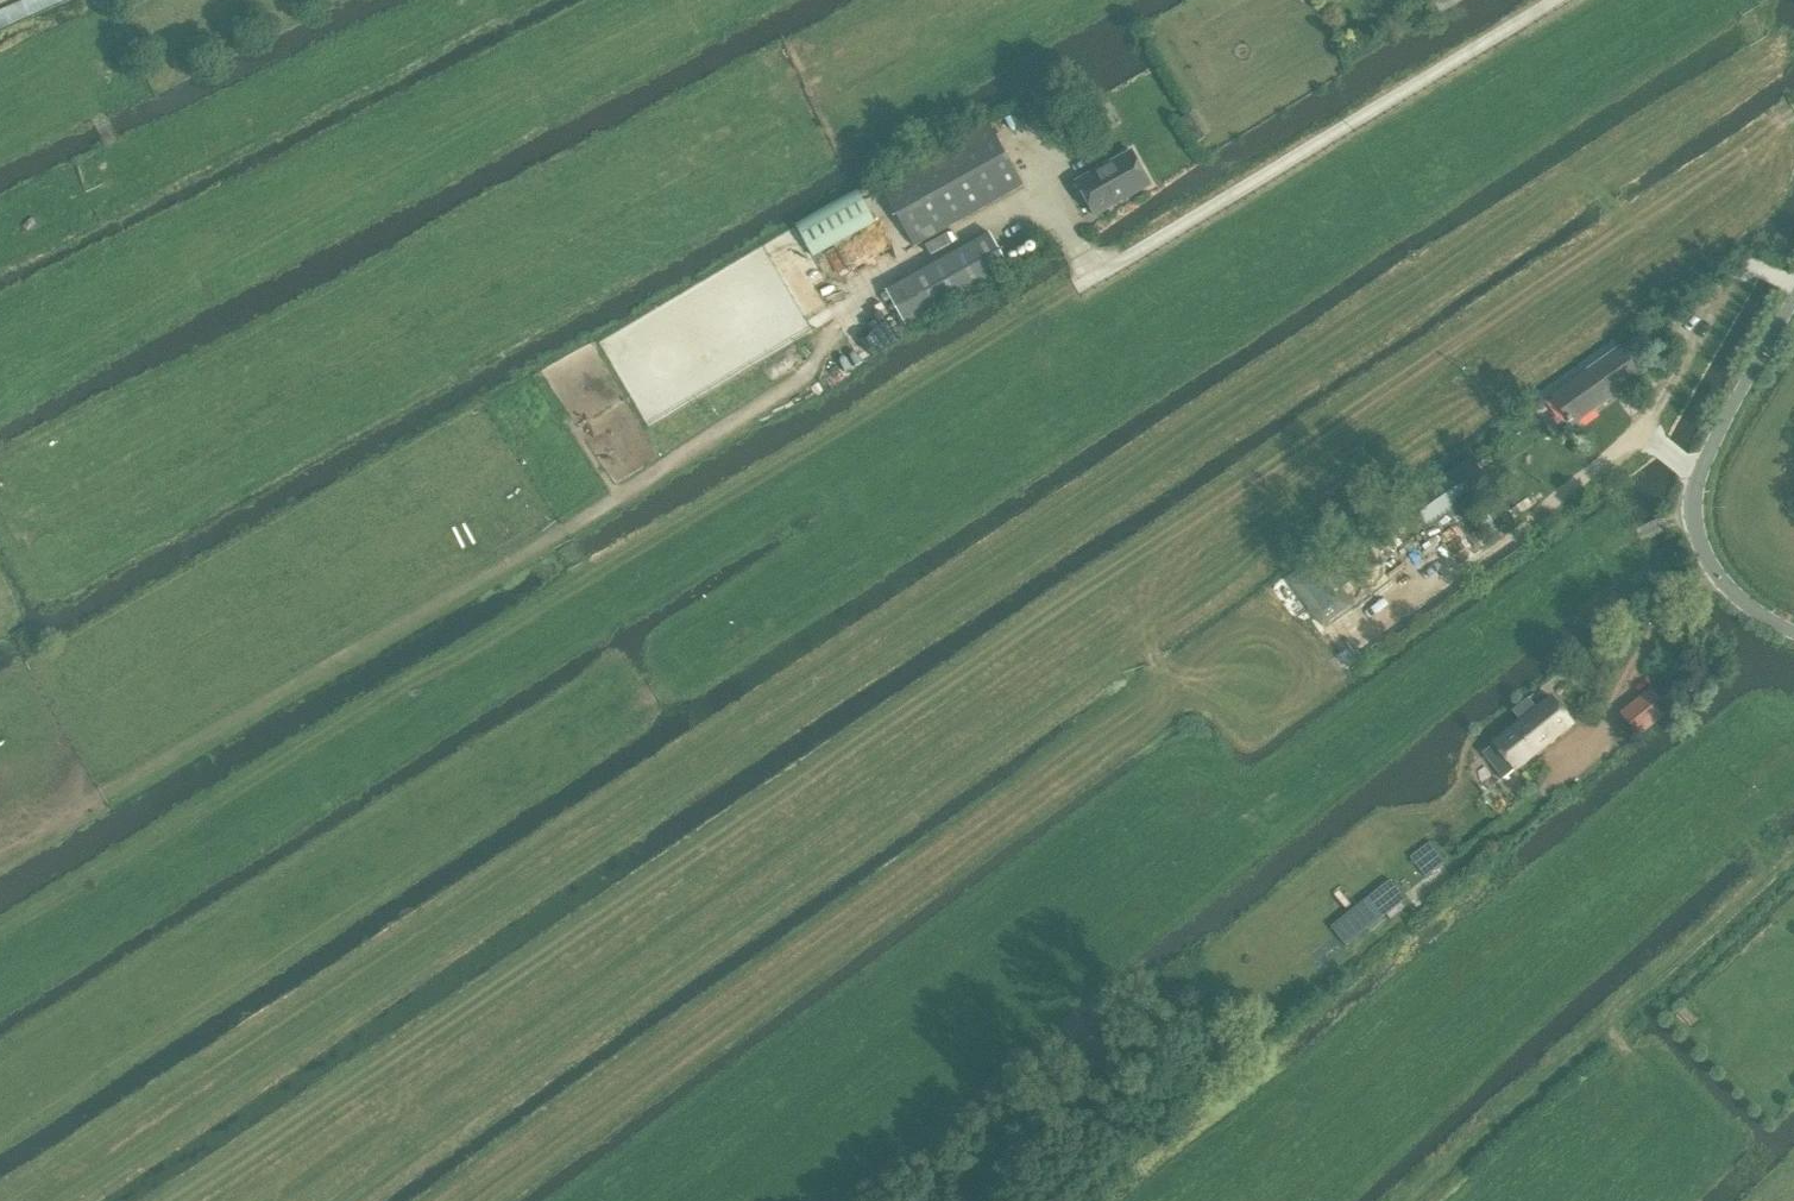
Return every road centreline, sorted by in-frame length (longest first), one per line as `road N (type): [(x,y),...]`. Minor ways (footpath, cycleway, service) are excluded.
road 1 (track): [(1692,514),(1590,558),(1263,796)]
road 2 (unclassified): [(1793,301),(1702,466),(1692,514),(1712,564),(1793,623)]
road 3 (track): [(882,407),(1095,273)]

